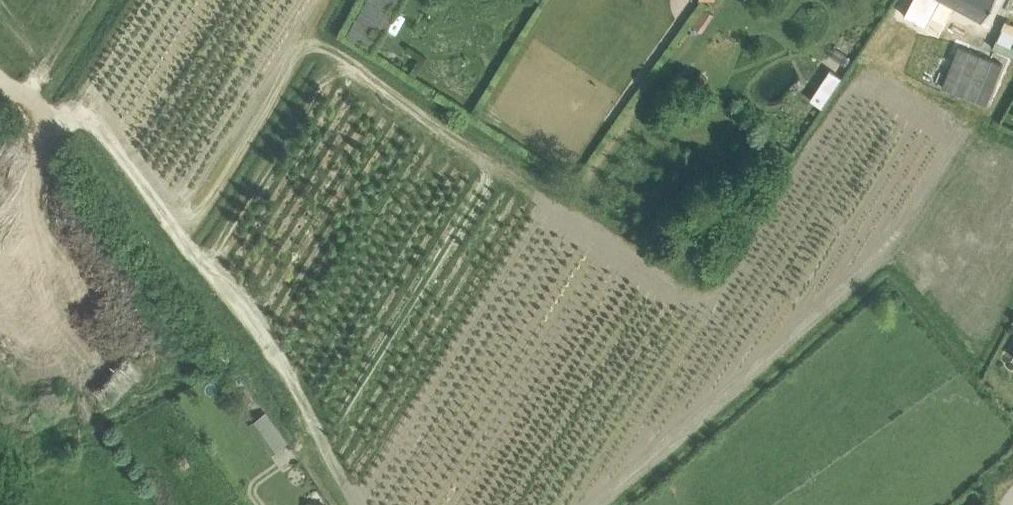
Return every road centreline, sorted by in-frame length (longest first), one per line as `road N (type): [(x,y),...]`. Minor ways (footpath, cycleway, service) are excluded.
road 1 (track): [(0,87),(61,122),(96,126),(292,377)]

